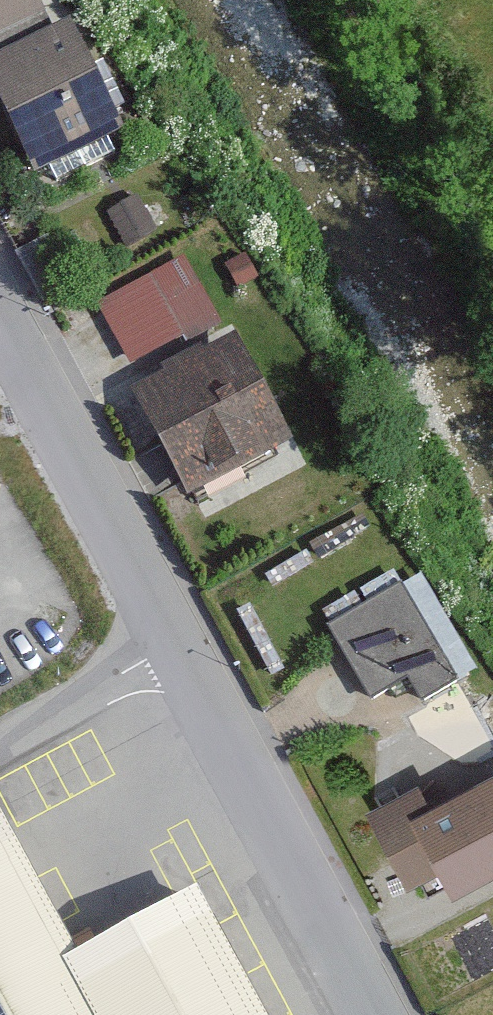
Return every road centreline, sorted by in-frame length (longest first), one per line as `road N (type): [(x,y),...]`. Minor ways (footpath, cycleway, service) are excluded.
road 1 (residential): [(192,651),(386,1014)]
road 2 (residential): [(0,310),(192,651)]
road 3 (residential): [(0,751),(192,651)]

